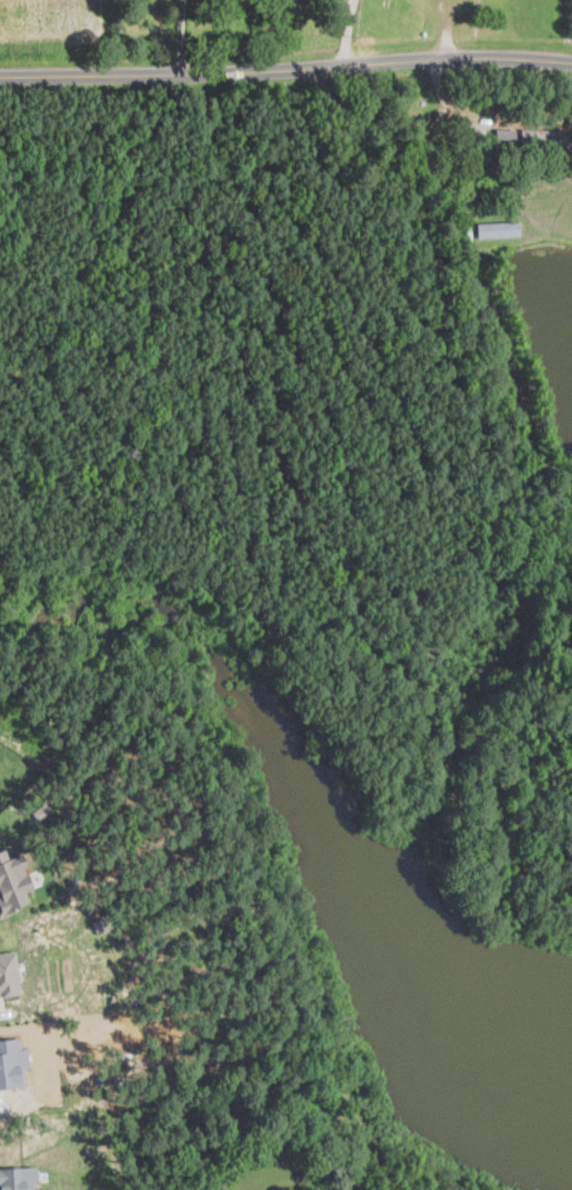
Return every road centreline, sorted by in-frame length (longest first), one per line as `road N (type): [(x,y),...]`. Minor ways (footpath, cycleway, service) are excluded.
road 1 (residential): [(0,78),(501,55),(571,60)]

